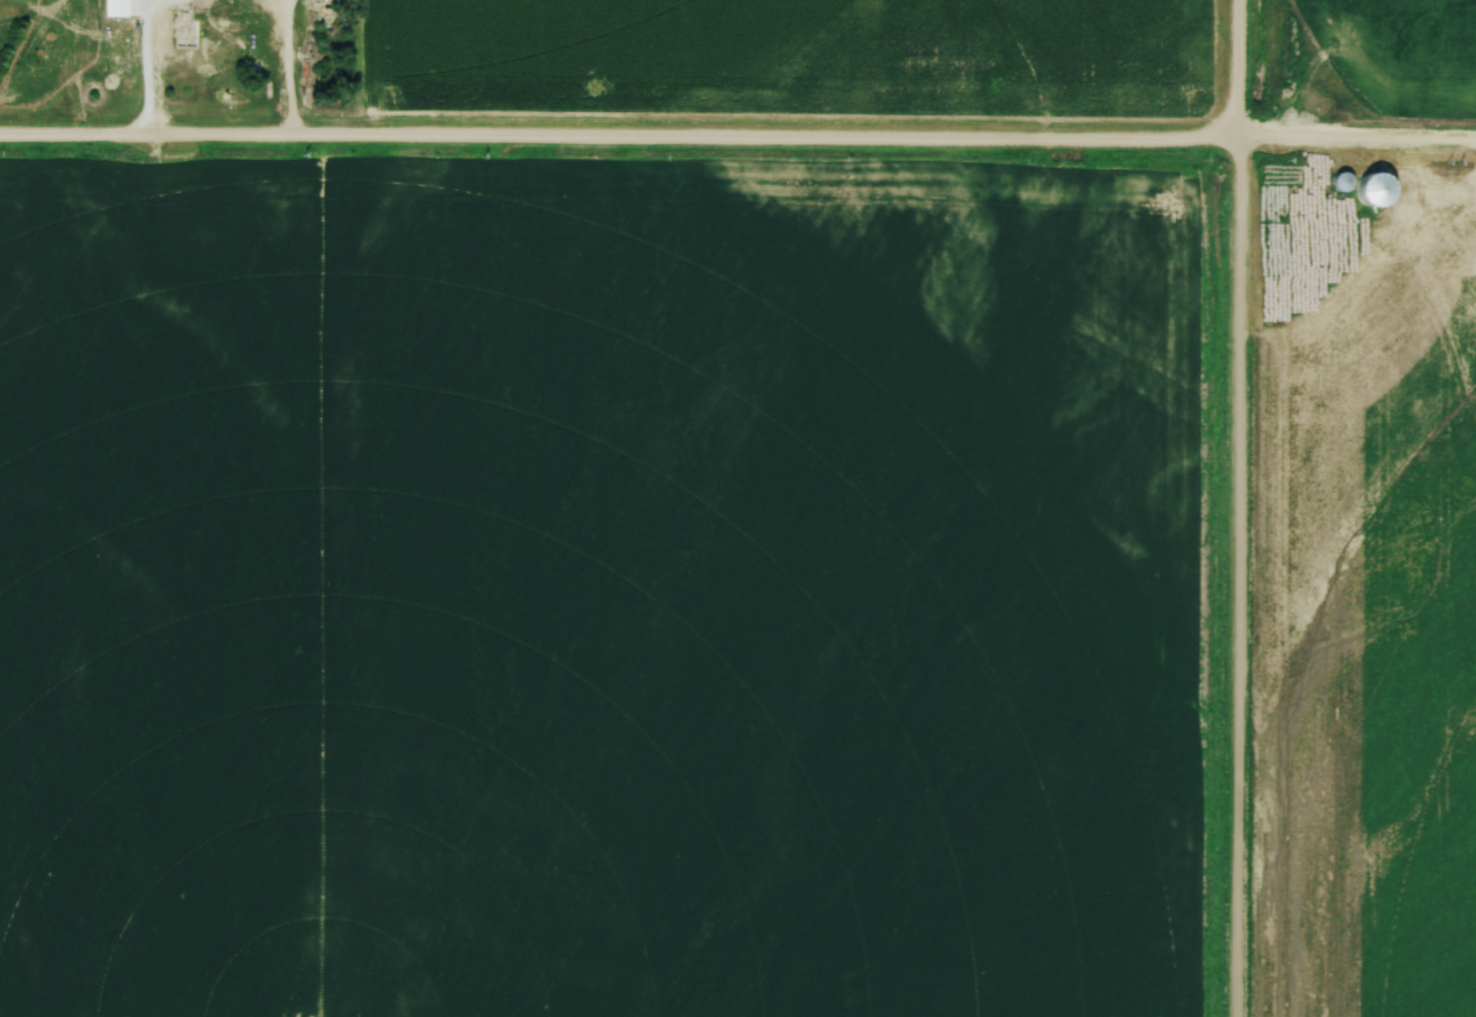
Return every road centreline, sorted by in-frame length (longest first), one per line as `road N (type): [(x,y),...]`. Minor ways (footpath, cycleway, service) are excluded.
road 1 (residential): [(0,140),(1475,141)]
road 2 (residential): [(1237,1016),(1235,0)]
road 3 (residential): [(371,137),(367,0)]

